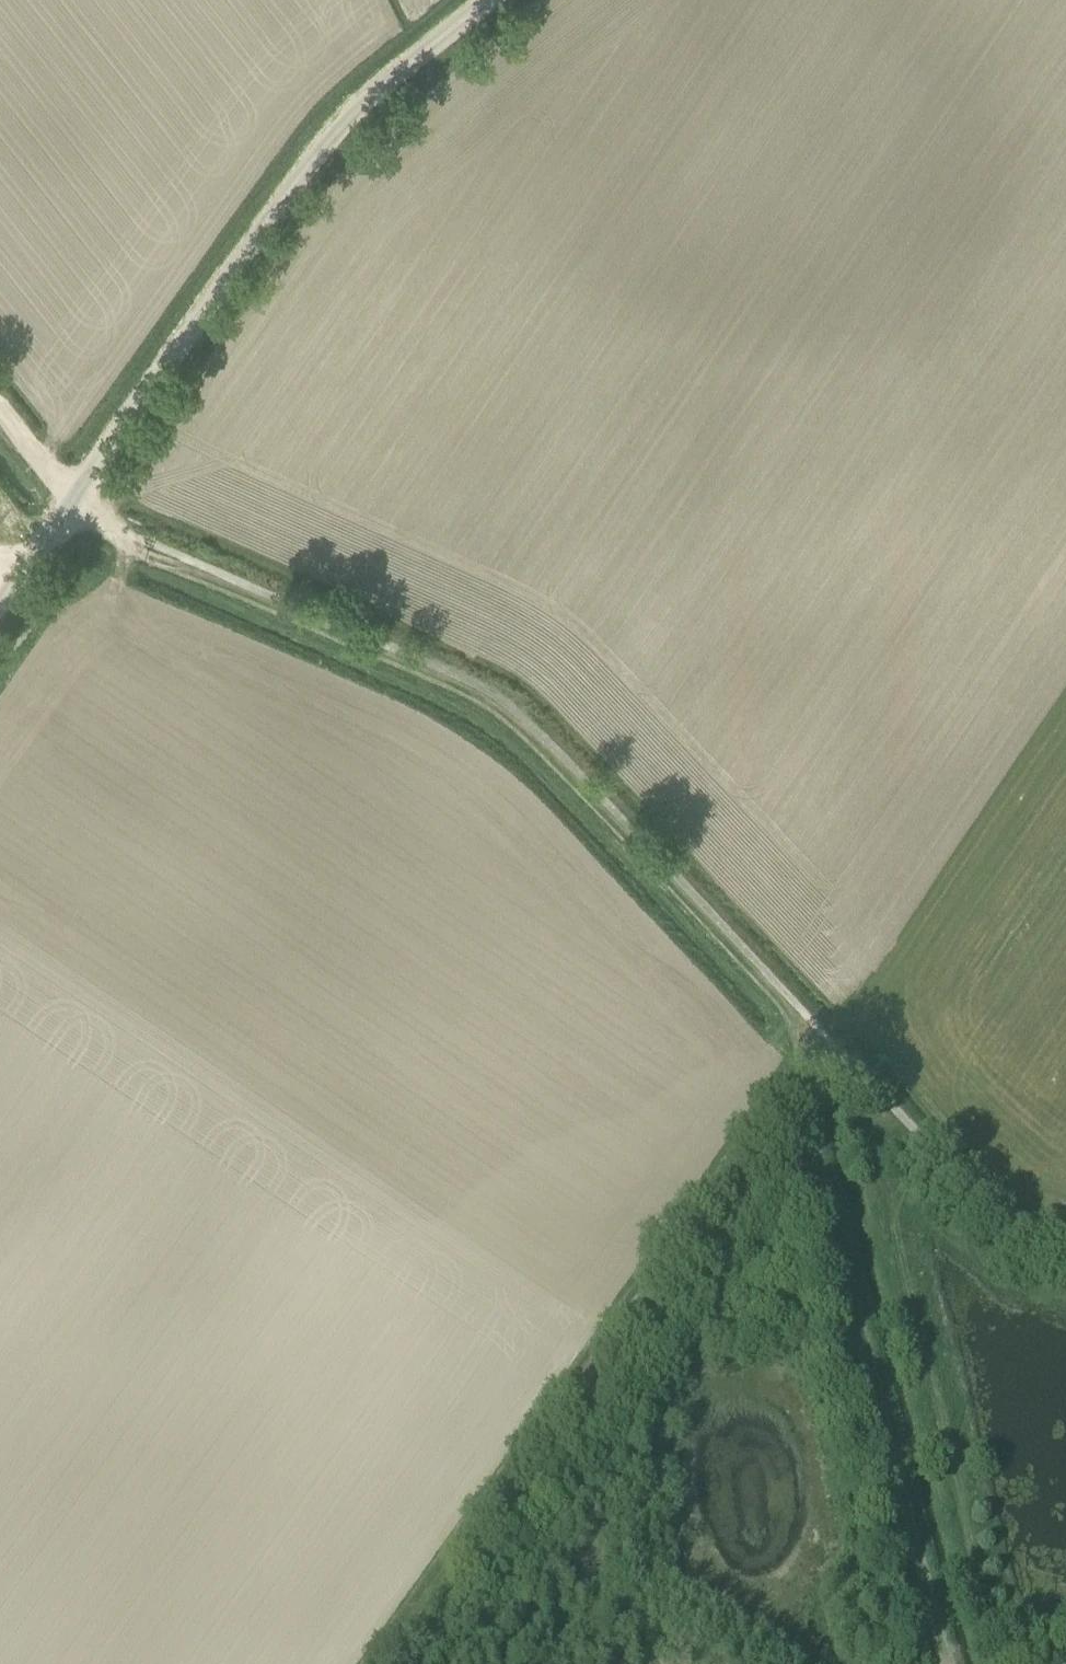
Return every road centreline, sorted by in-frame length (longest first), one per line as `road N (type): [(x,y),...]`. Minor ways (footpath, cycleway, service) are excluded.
road 1 (track): [(824,1032),(554,745),(475,685),(76,503)]
road 2 (unclassified): [(0,607),(331,129),(481,0)]
road 3 (track): [(824,1032),(375,1663)]
road 4 (track): [(796,1073),(953,1663)]
road 5 (track): [(1065,1251),(1004,1226),(824,1032)]
road 6 (track): [(0,407),(76,503)]

